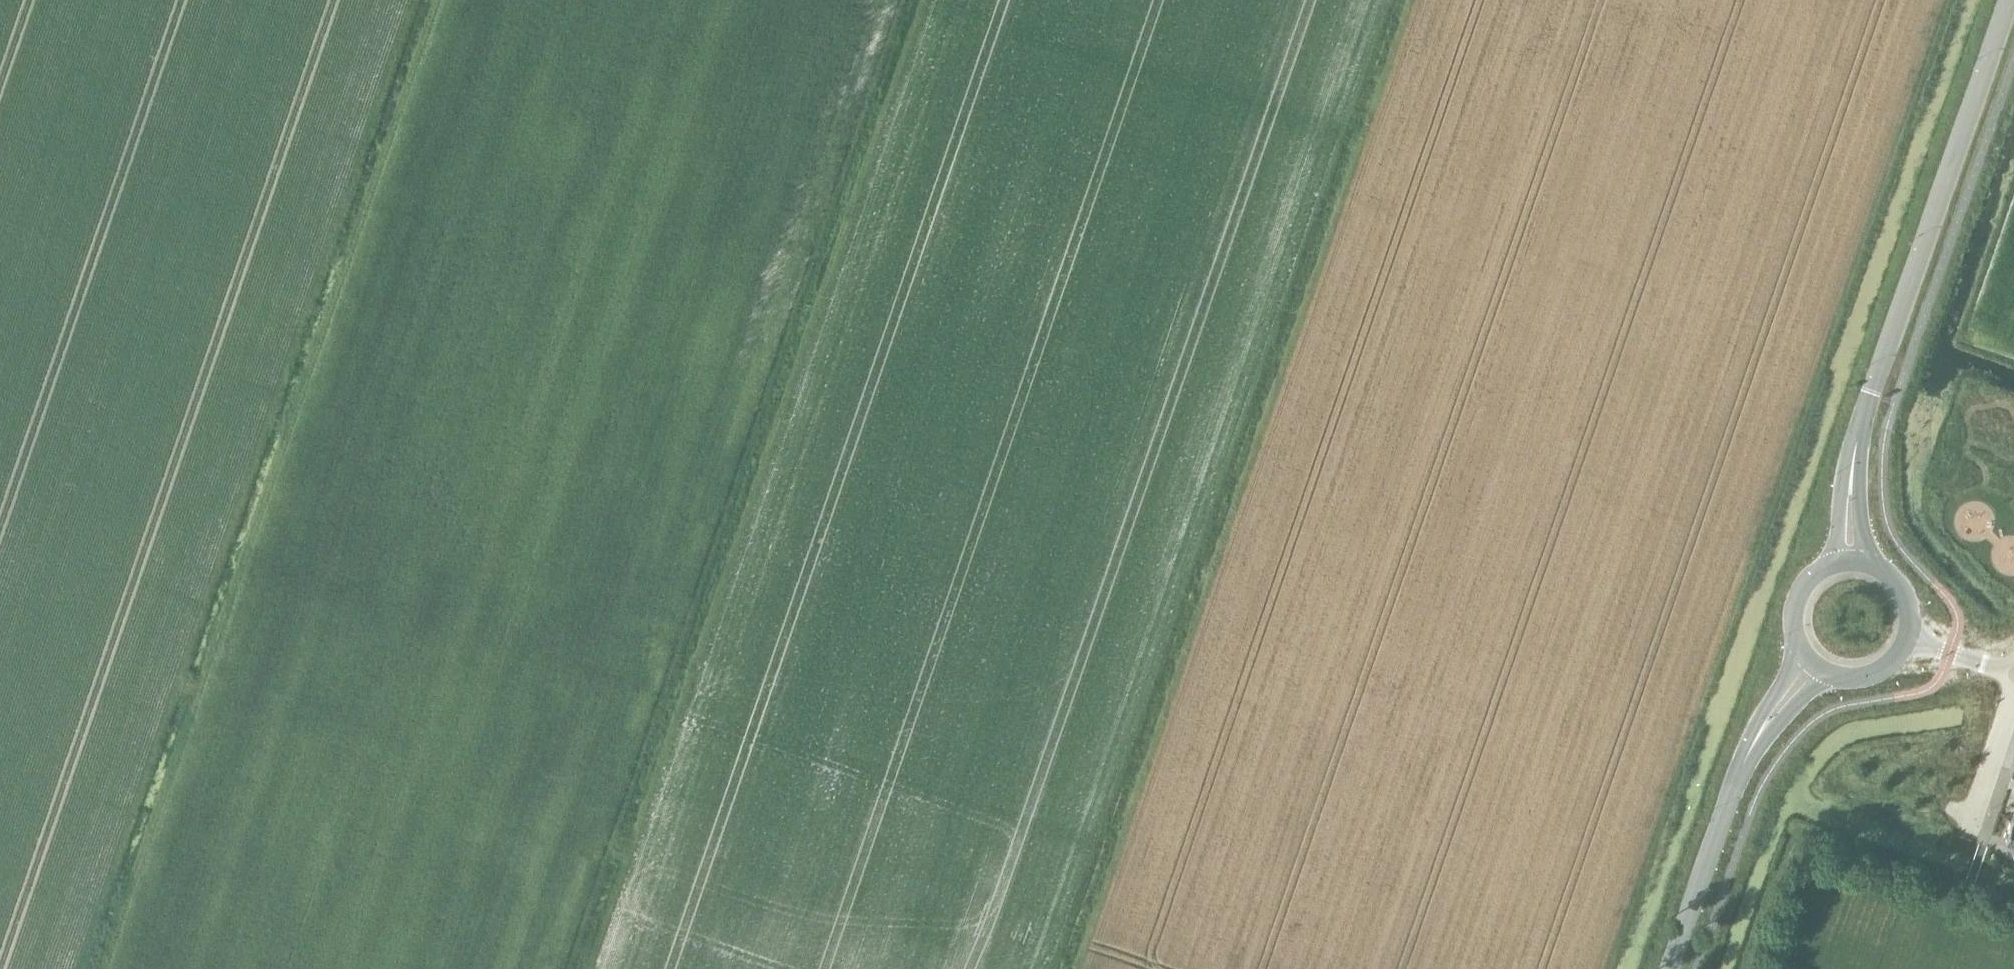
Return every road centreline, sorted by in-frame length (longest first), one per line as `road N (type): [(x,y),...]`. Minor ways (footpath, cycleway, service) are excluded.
road 1 (tertiary): [(1850,560),(1856,445),(2009,0)]
road 2 (tertiary): [(1672,968),(1748,756),(1817,665)]
road 3 (tertiary): [(1850,560),(1817,572),(1797,601),(1797,636),(1817,665)]
road 4 (residential): [(2013,701),(1970,827)]

